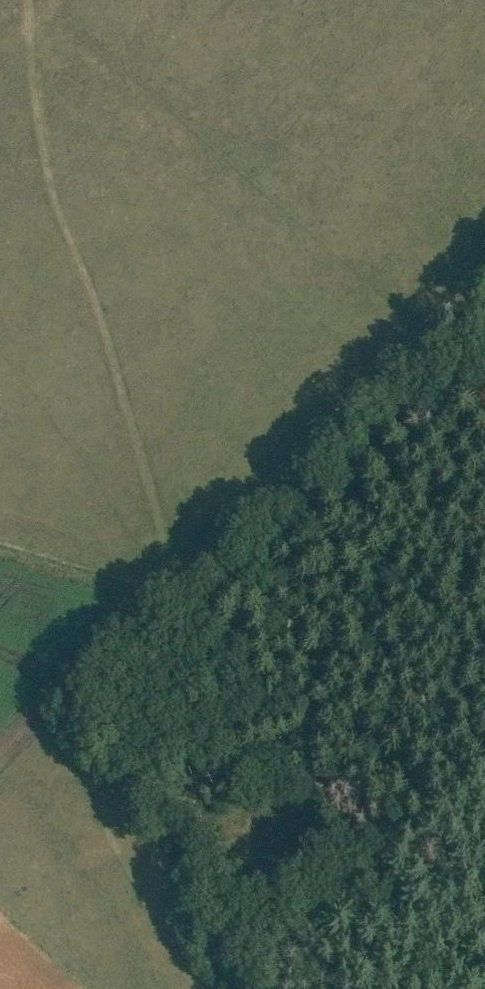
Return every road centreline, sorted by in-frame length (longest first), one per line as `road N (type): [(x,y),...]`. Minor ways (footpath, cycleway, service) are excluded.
road 1 (track): [(26,0),(44,189),(87,276),(171,574),(59,693)]
road 2 (track): [(171,574),(427,320)]

